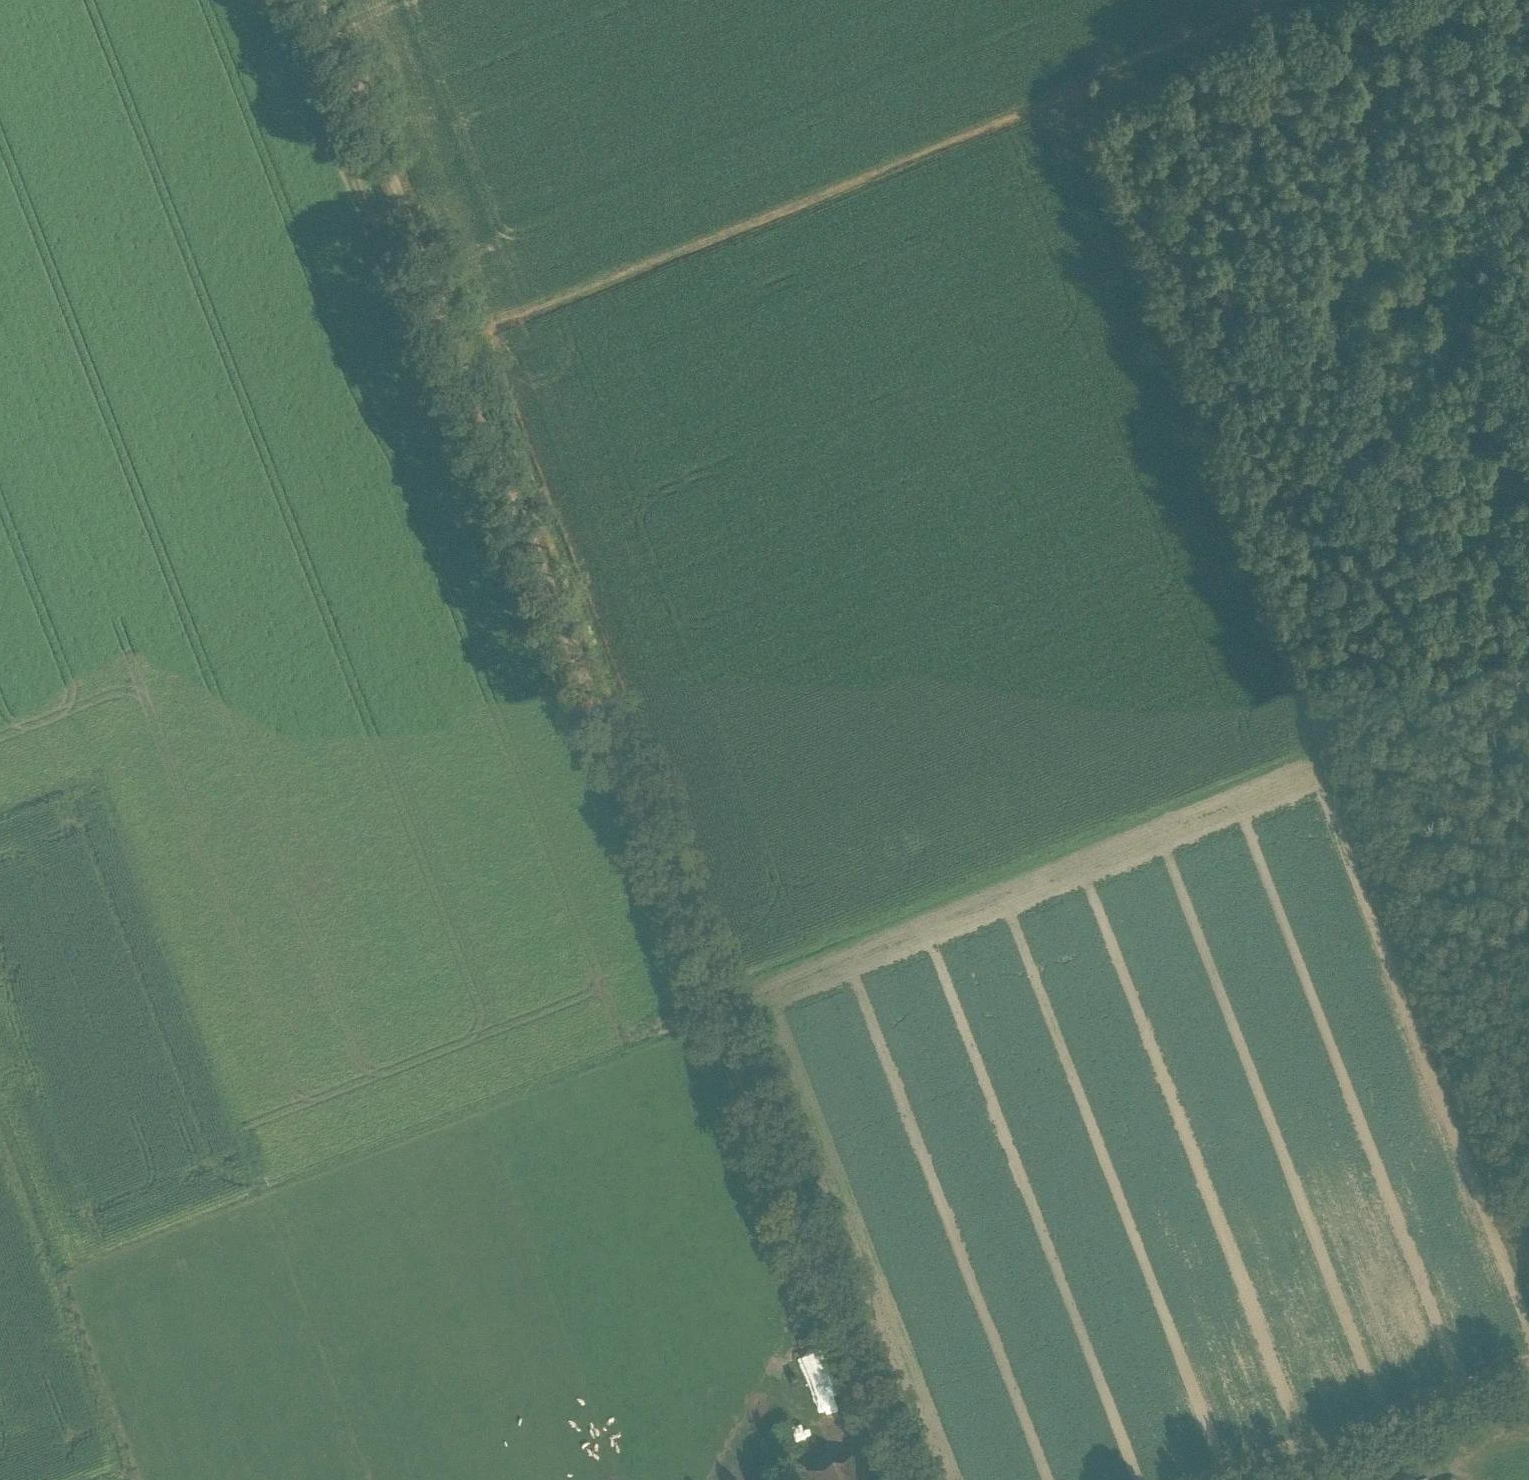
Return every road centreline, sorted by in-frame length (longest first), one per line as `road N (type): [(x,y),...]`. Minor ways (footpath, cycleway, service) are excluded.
road 1 (track): [(892,1479),(319,0)]

